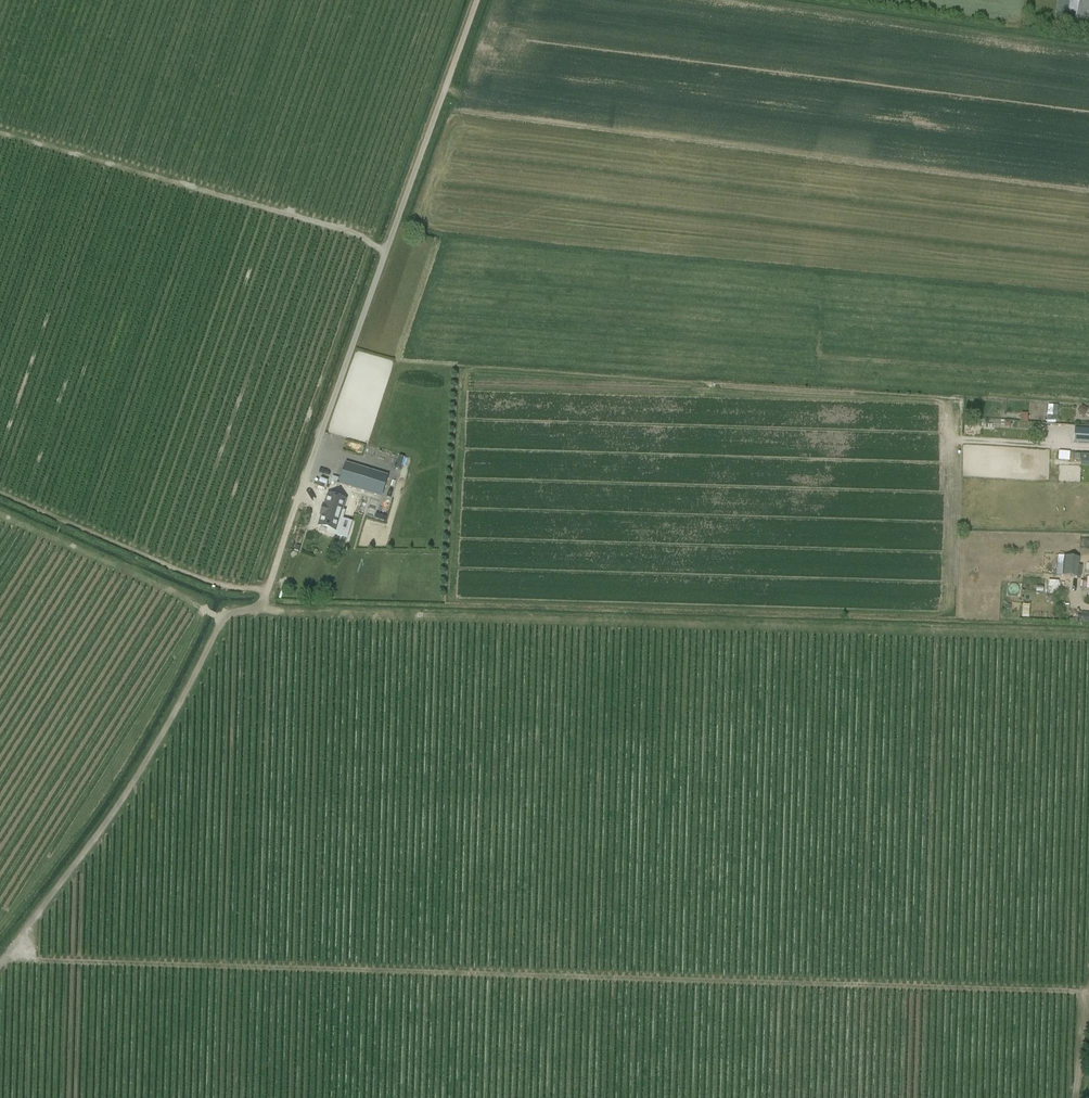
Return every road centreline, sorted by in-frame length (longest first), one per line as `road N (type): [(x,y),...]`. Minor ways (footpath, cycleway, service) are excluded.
road 1 (unclassified): [(265,590),(478,0)]

